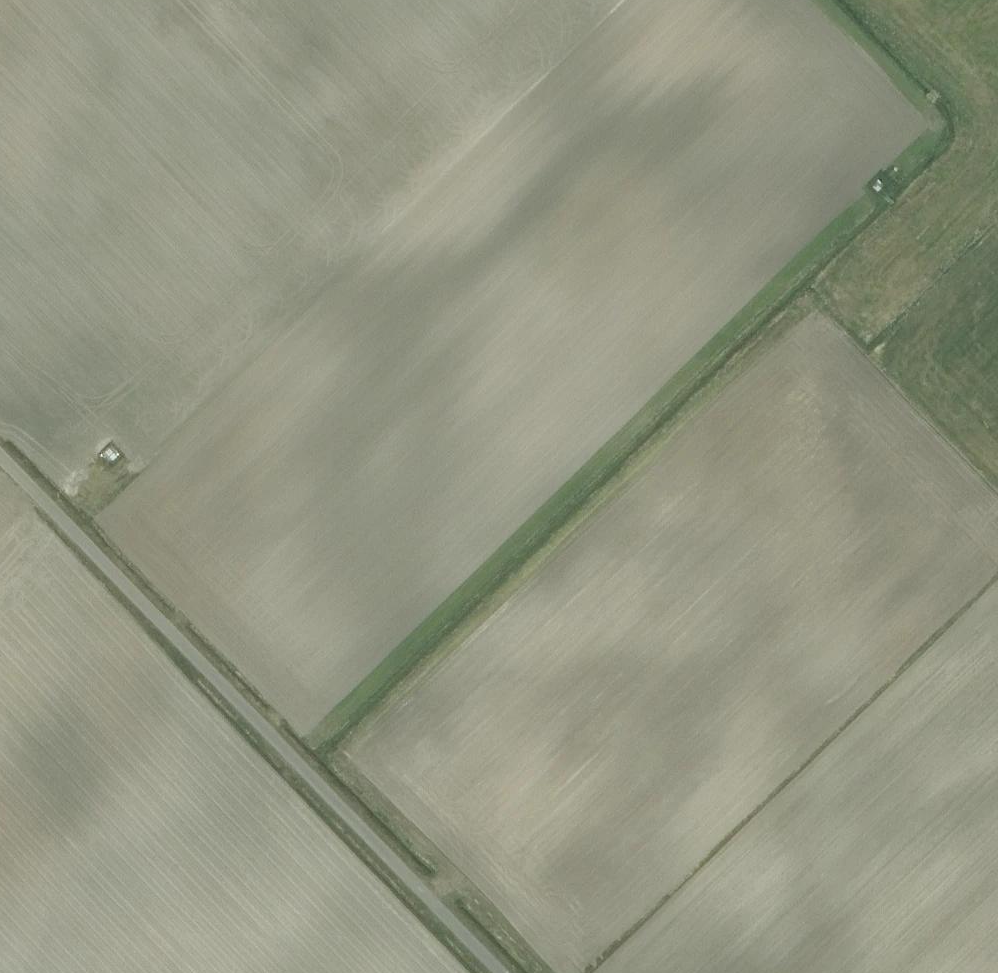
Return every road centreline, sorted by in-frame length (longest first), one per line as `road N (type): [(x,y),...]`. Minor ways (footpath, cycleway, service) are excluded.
road 1 (unclassified): [(500,972),(0,460)]

